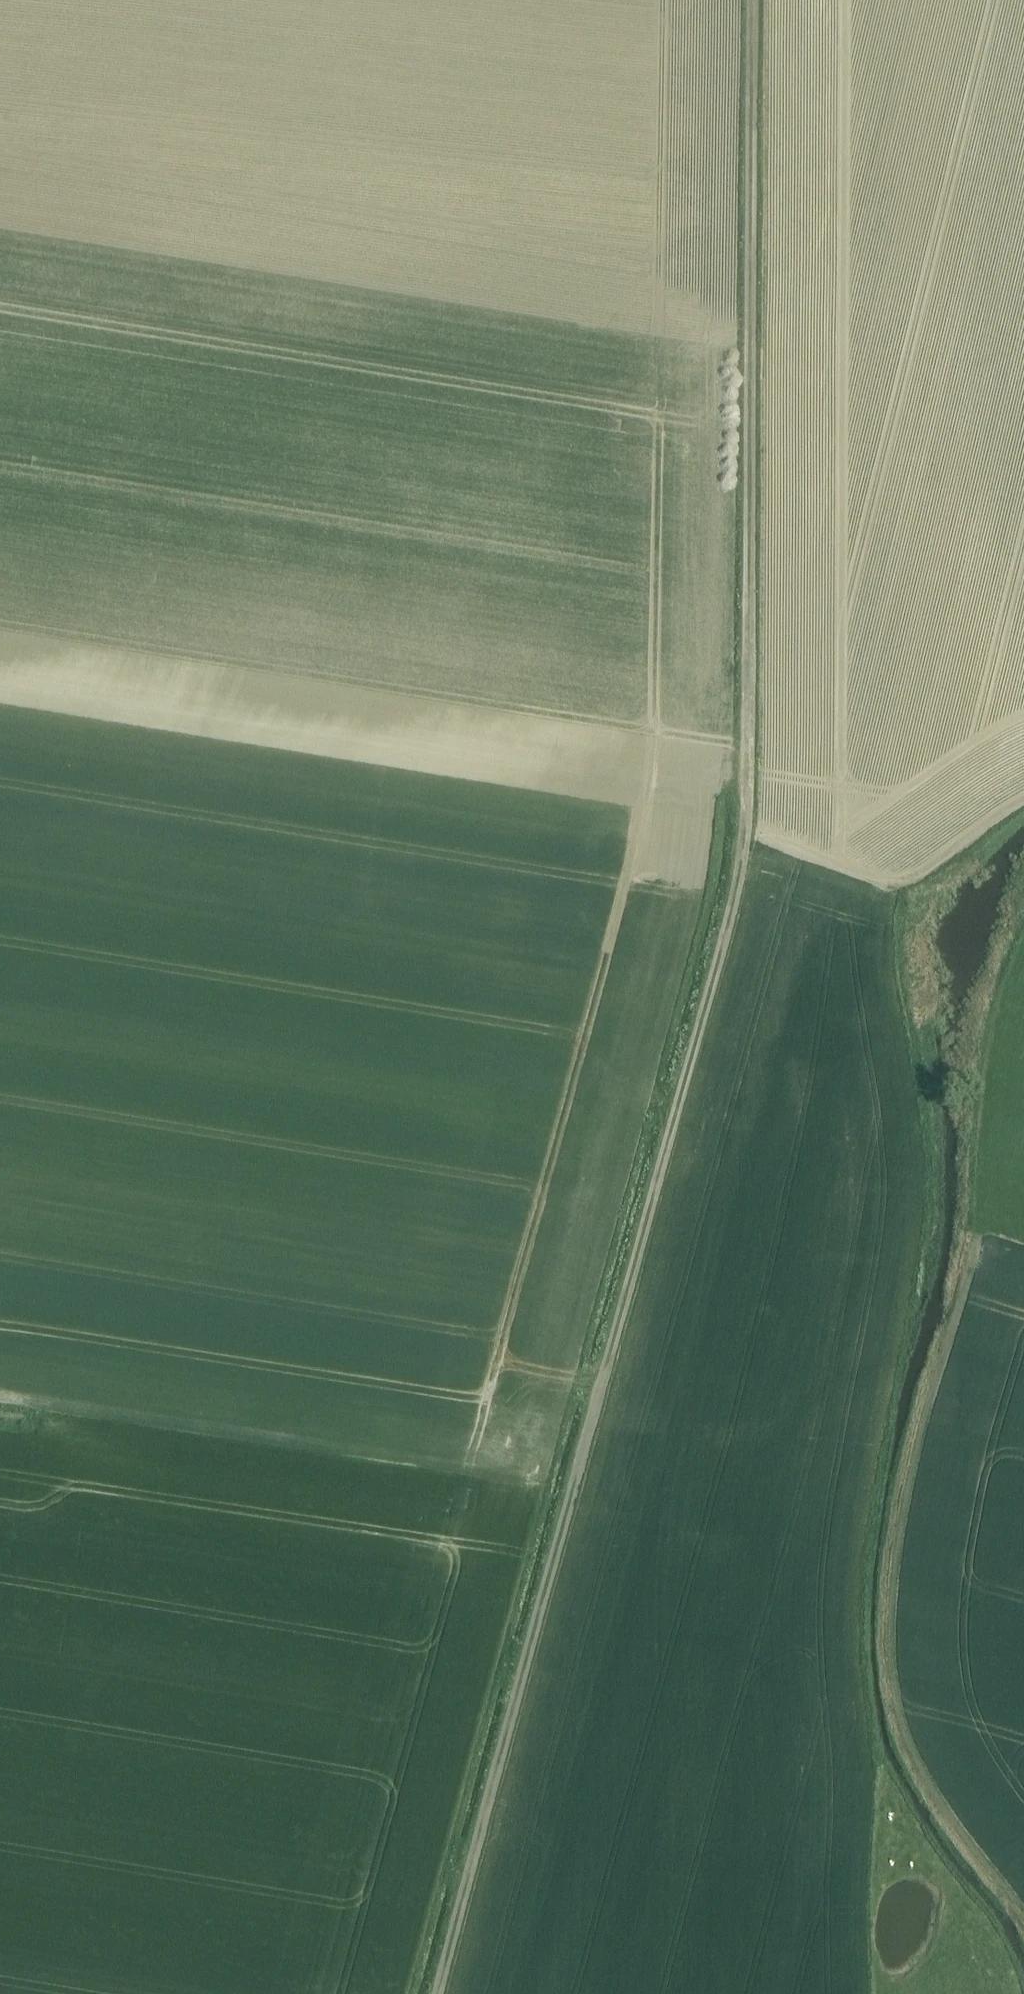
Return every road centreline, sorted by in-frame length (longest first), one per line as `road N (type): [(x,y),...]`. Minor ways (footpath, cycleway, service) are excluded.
road 1 (track): [(753,0),(752,538),(739,876),(441,1993)]

